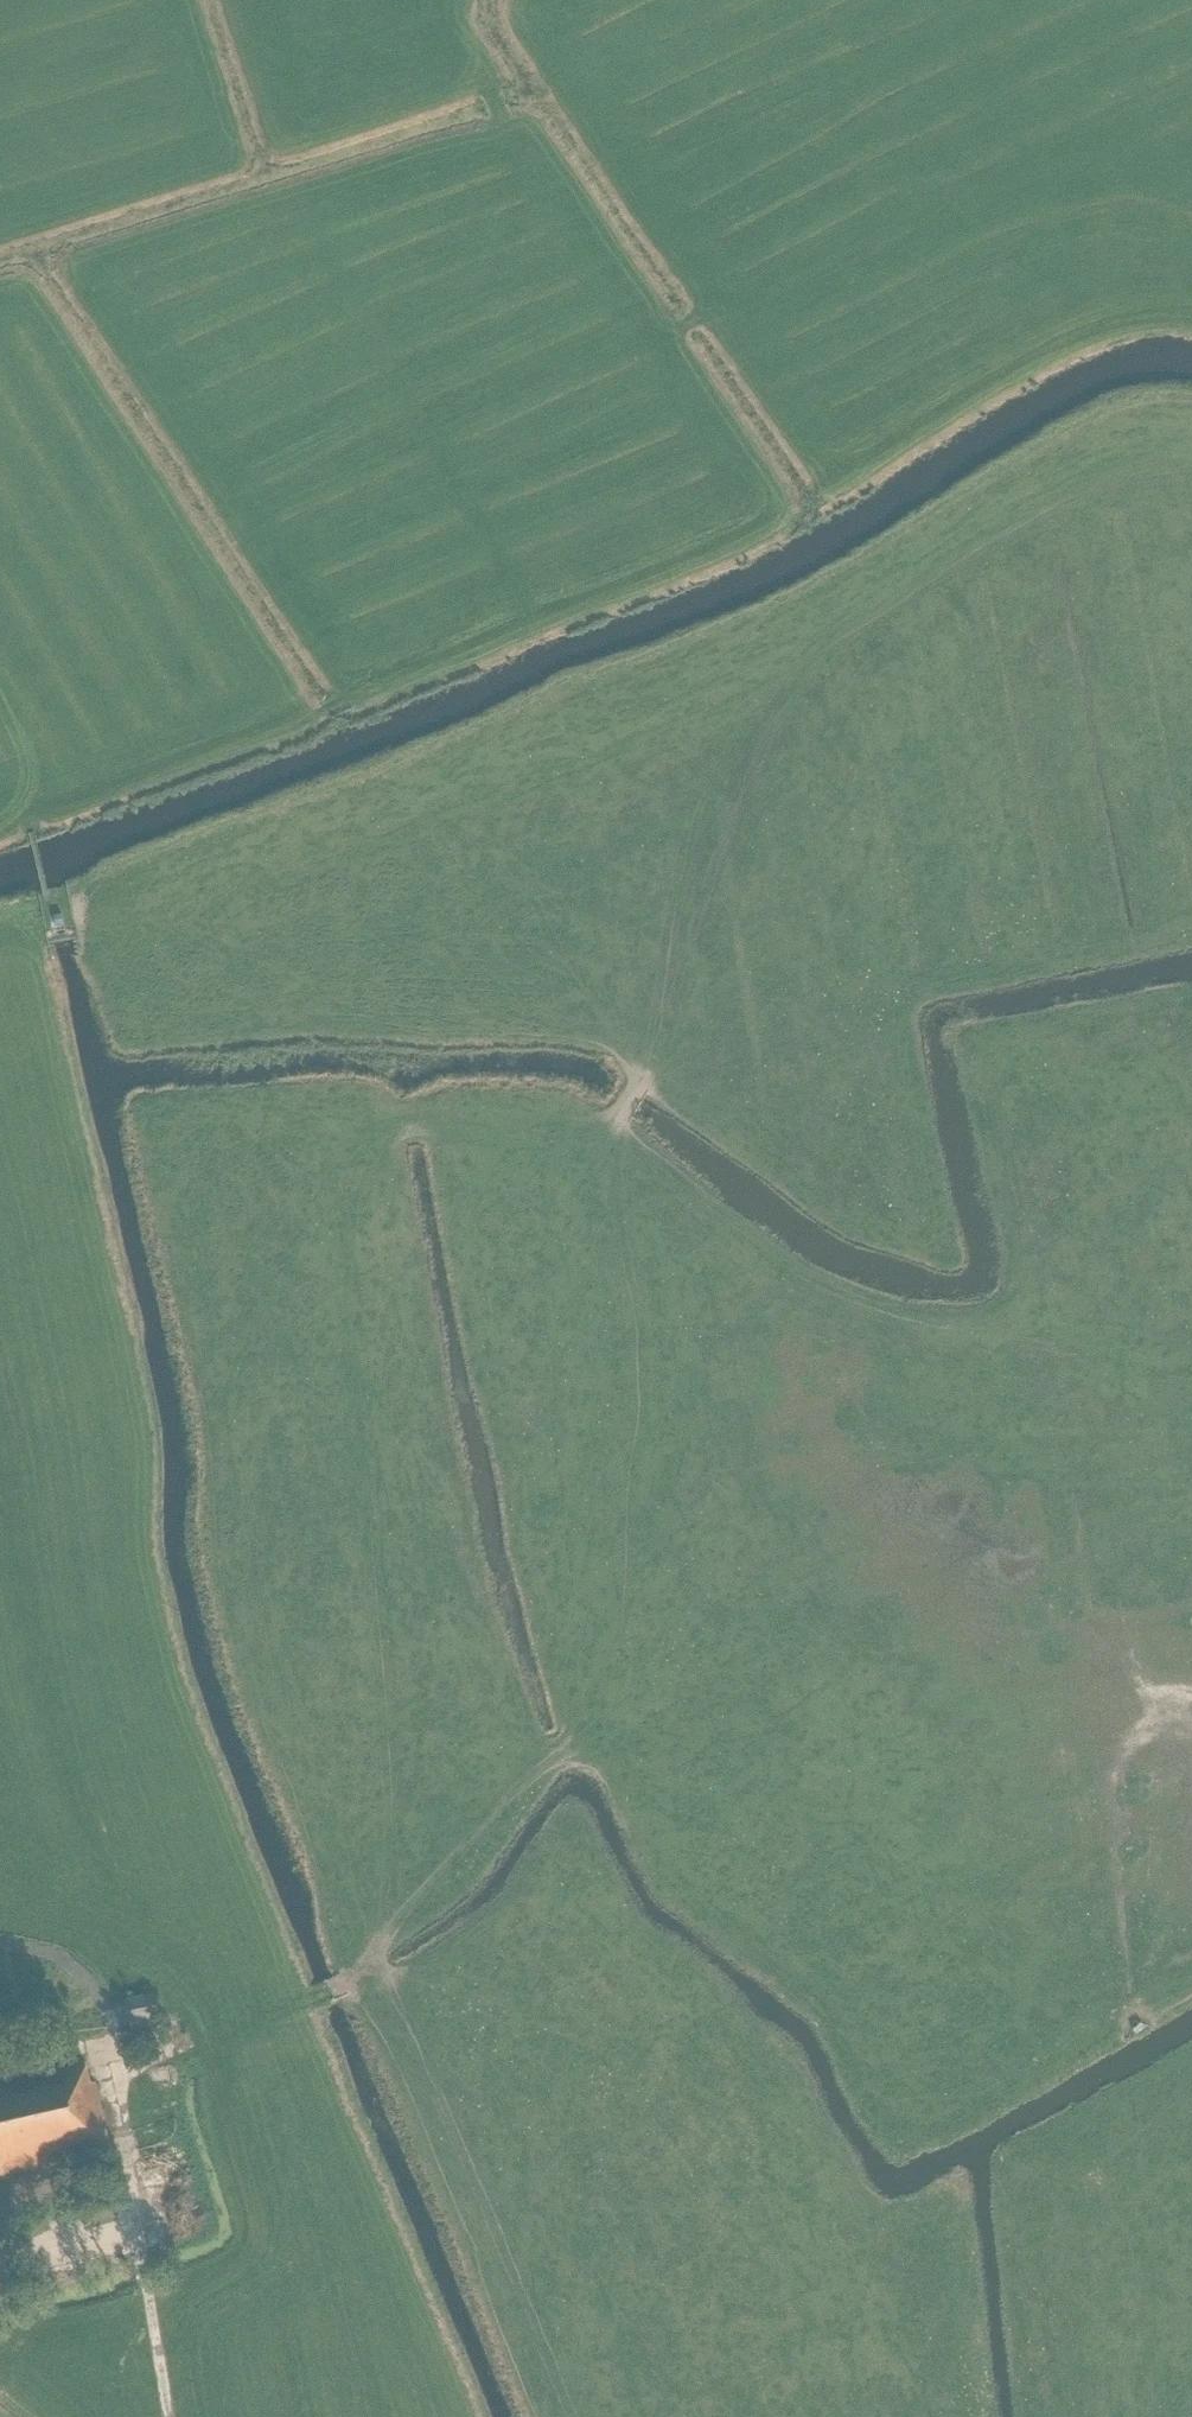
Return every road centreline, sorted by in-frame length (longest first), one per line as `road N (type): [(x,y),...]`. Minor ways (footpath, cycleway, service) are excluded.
road 1 (track): [(144,2278),(114,2029),(100,1993),(54,1953),(0,1942)]
road 2 (unclassified): [(169,2416),(144,2278)]

